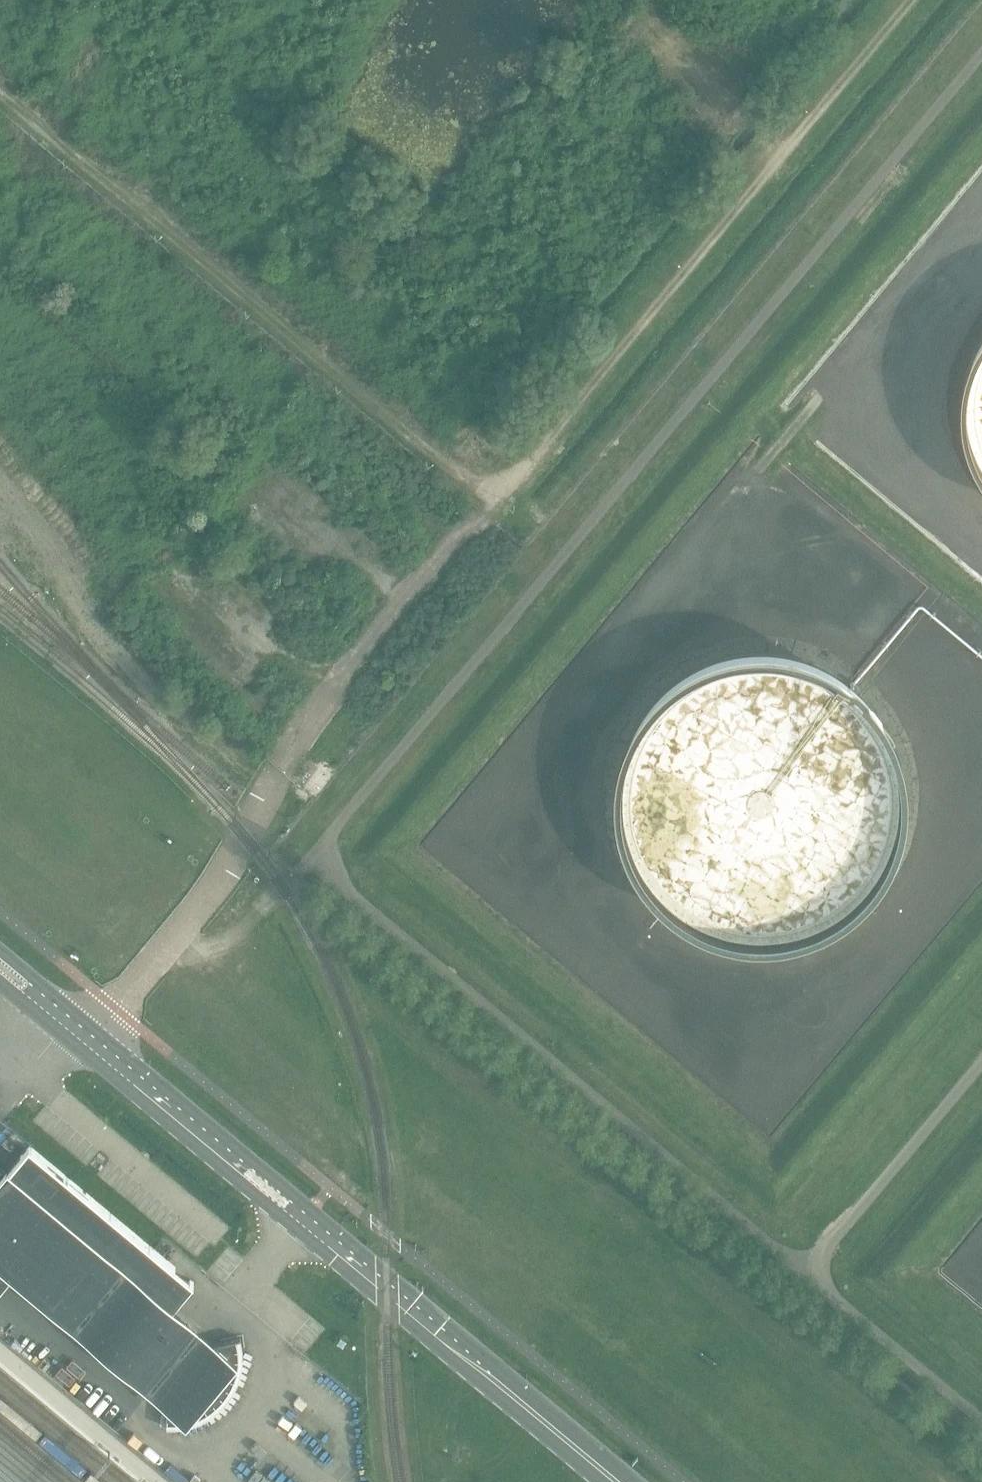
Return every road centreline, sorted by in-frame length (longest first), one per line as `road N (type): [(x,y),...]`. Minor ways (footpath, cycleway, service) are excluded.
road 1 (unclassified): [(623,1481),(0,966)]
road 2 (unclassified): [(0,992),(596,1481)]
road 3 (track): [(483,512),(911,0)]

